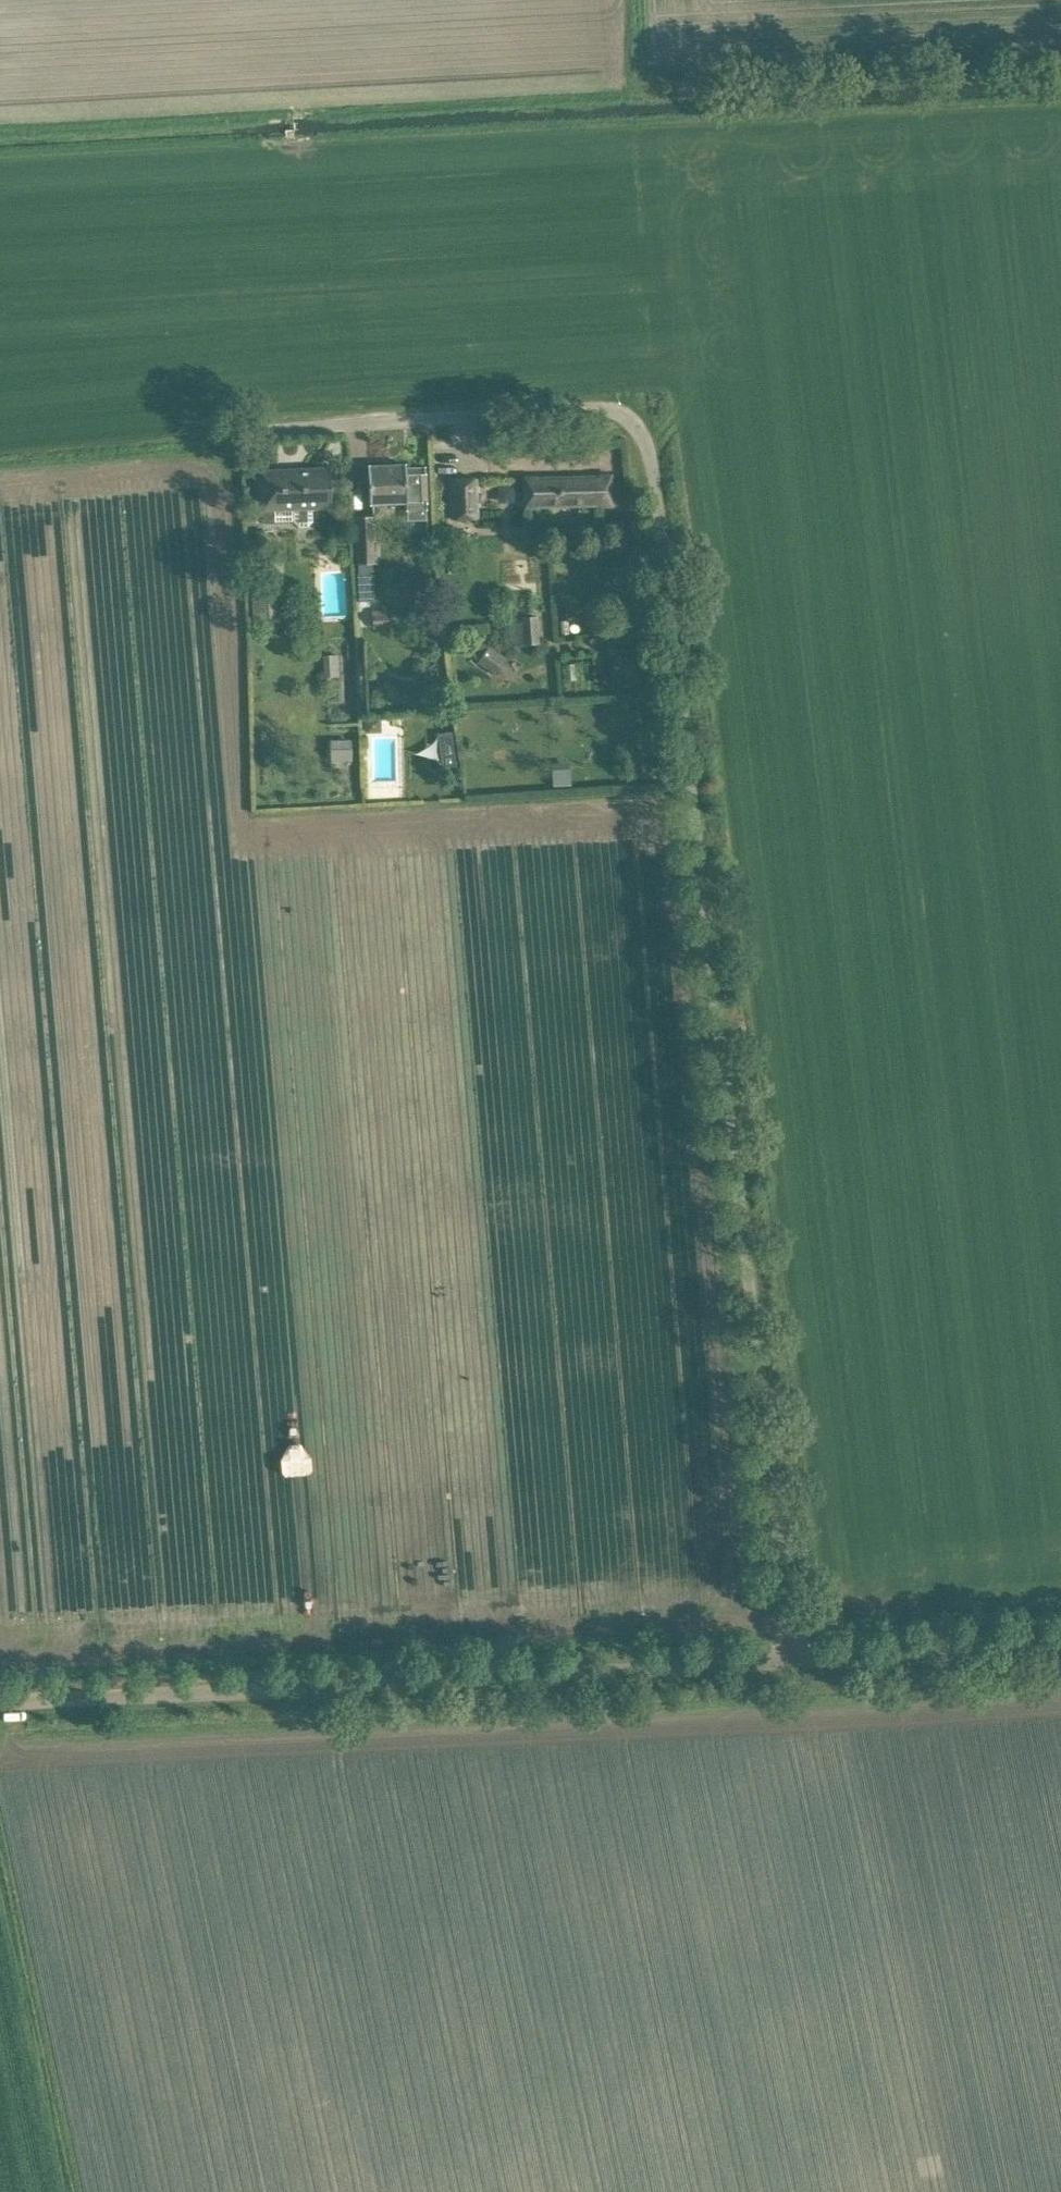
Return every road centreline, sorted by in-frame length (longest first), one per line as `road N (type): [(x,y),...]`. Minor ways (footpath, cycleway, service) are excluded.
road 1 (unclassified): [(792,1660),(662,509)]
road 2 (unclassified): [(0,1711),(792,1660)]
road 3 (unclassified): [(792,1660),(1060,1643)]

